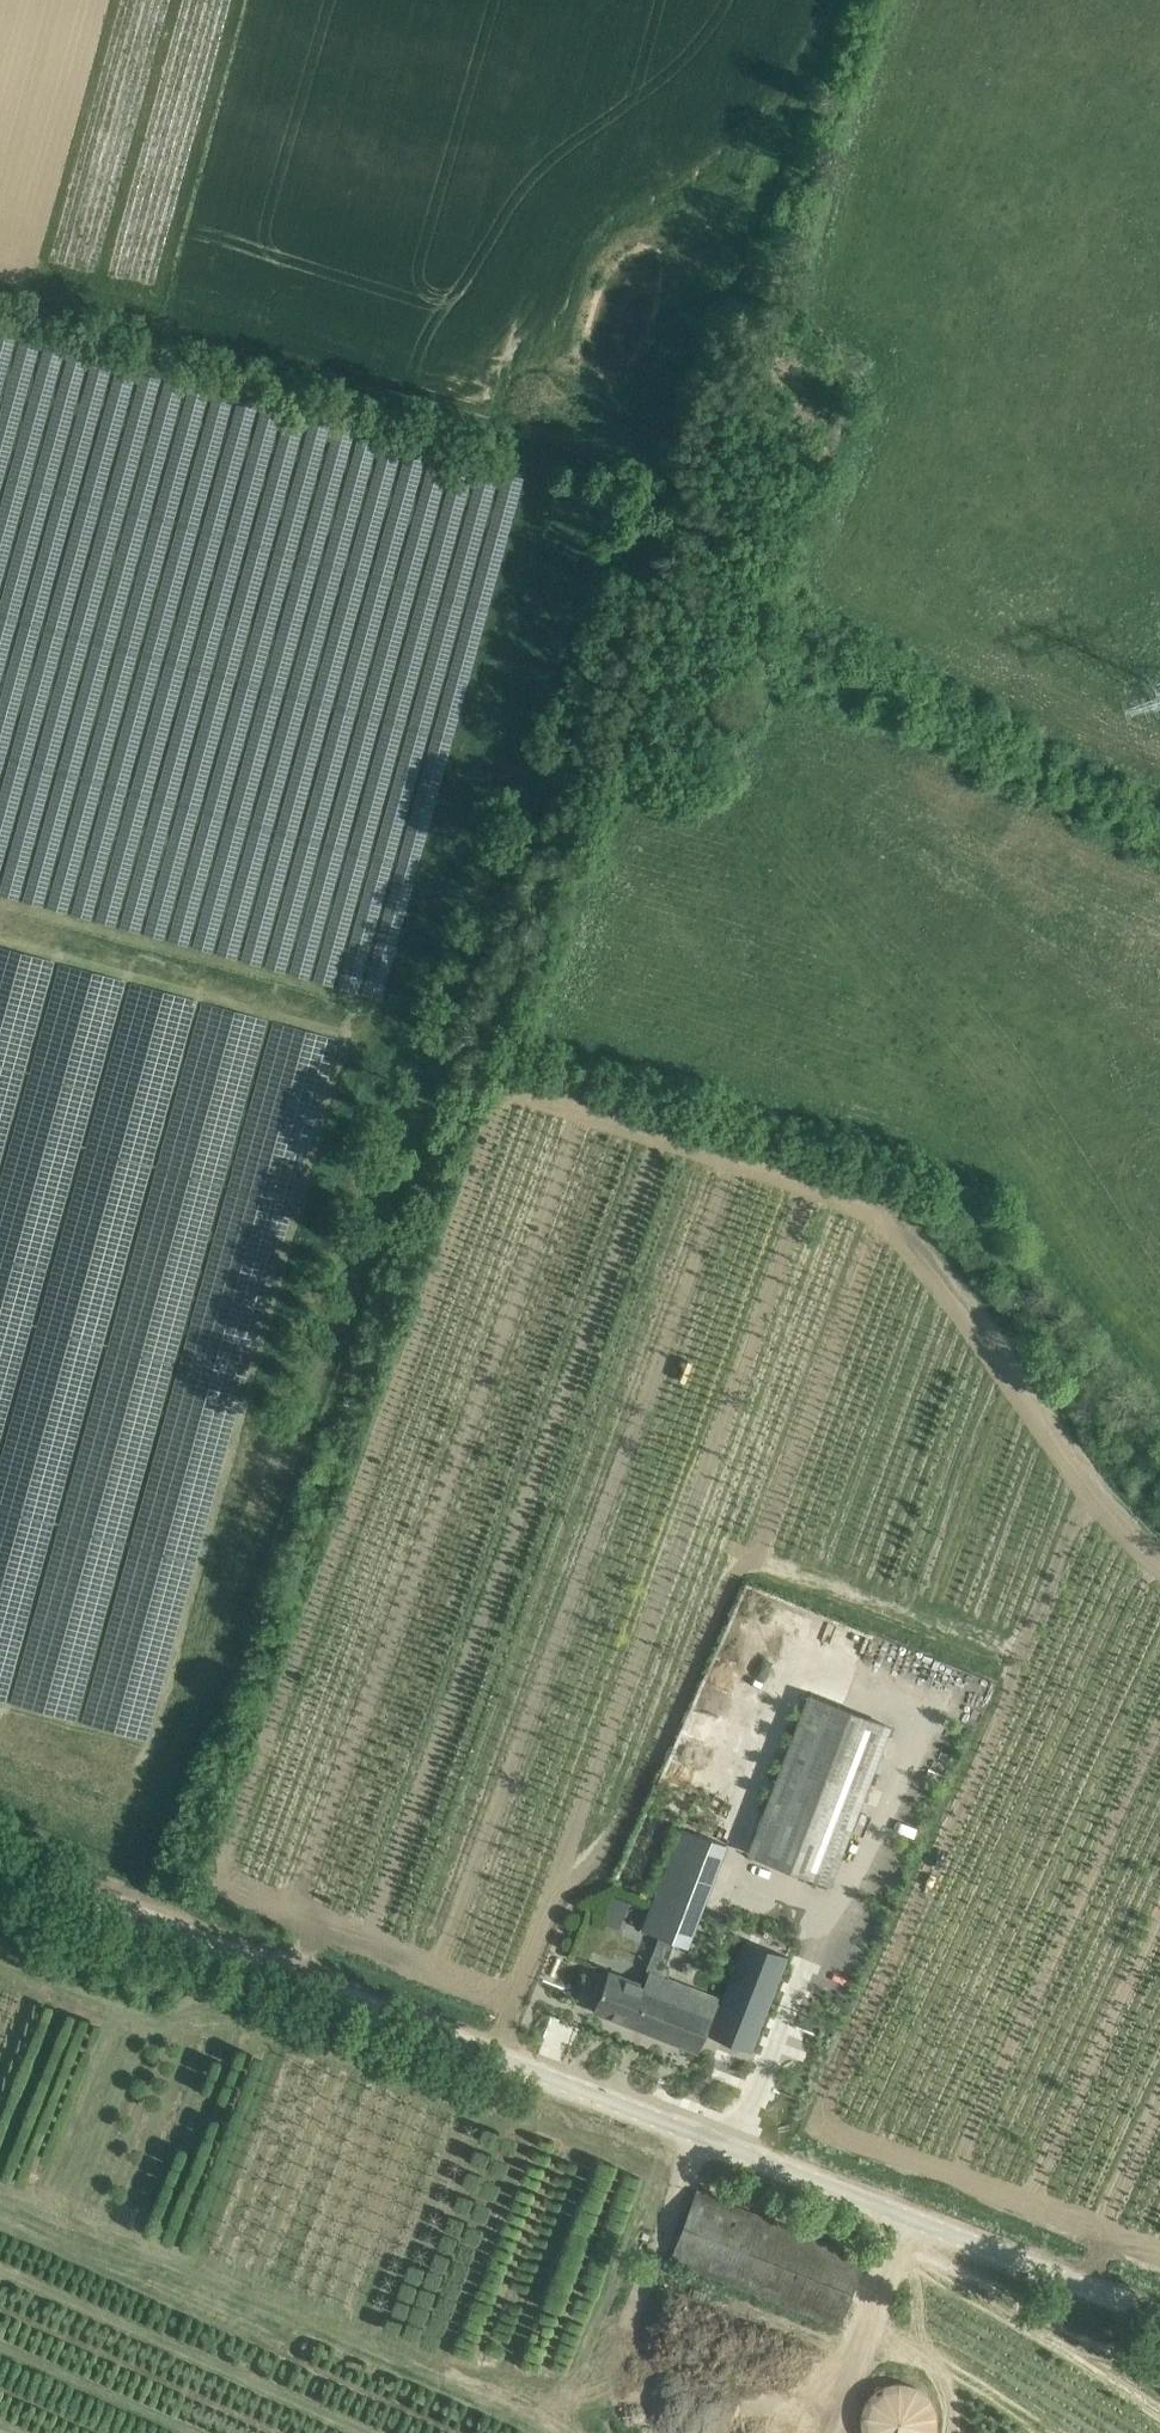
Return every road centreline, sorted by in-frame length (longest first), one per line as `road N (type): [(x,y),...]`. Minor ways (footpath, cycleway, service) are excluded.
road 1 (unclassified): [(1159,2317),(0,1862)]
road 2 (track): [(837,2432),(919,2221)]

